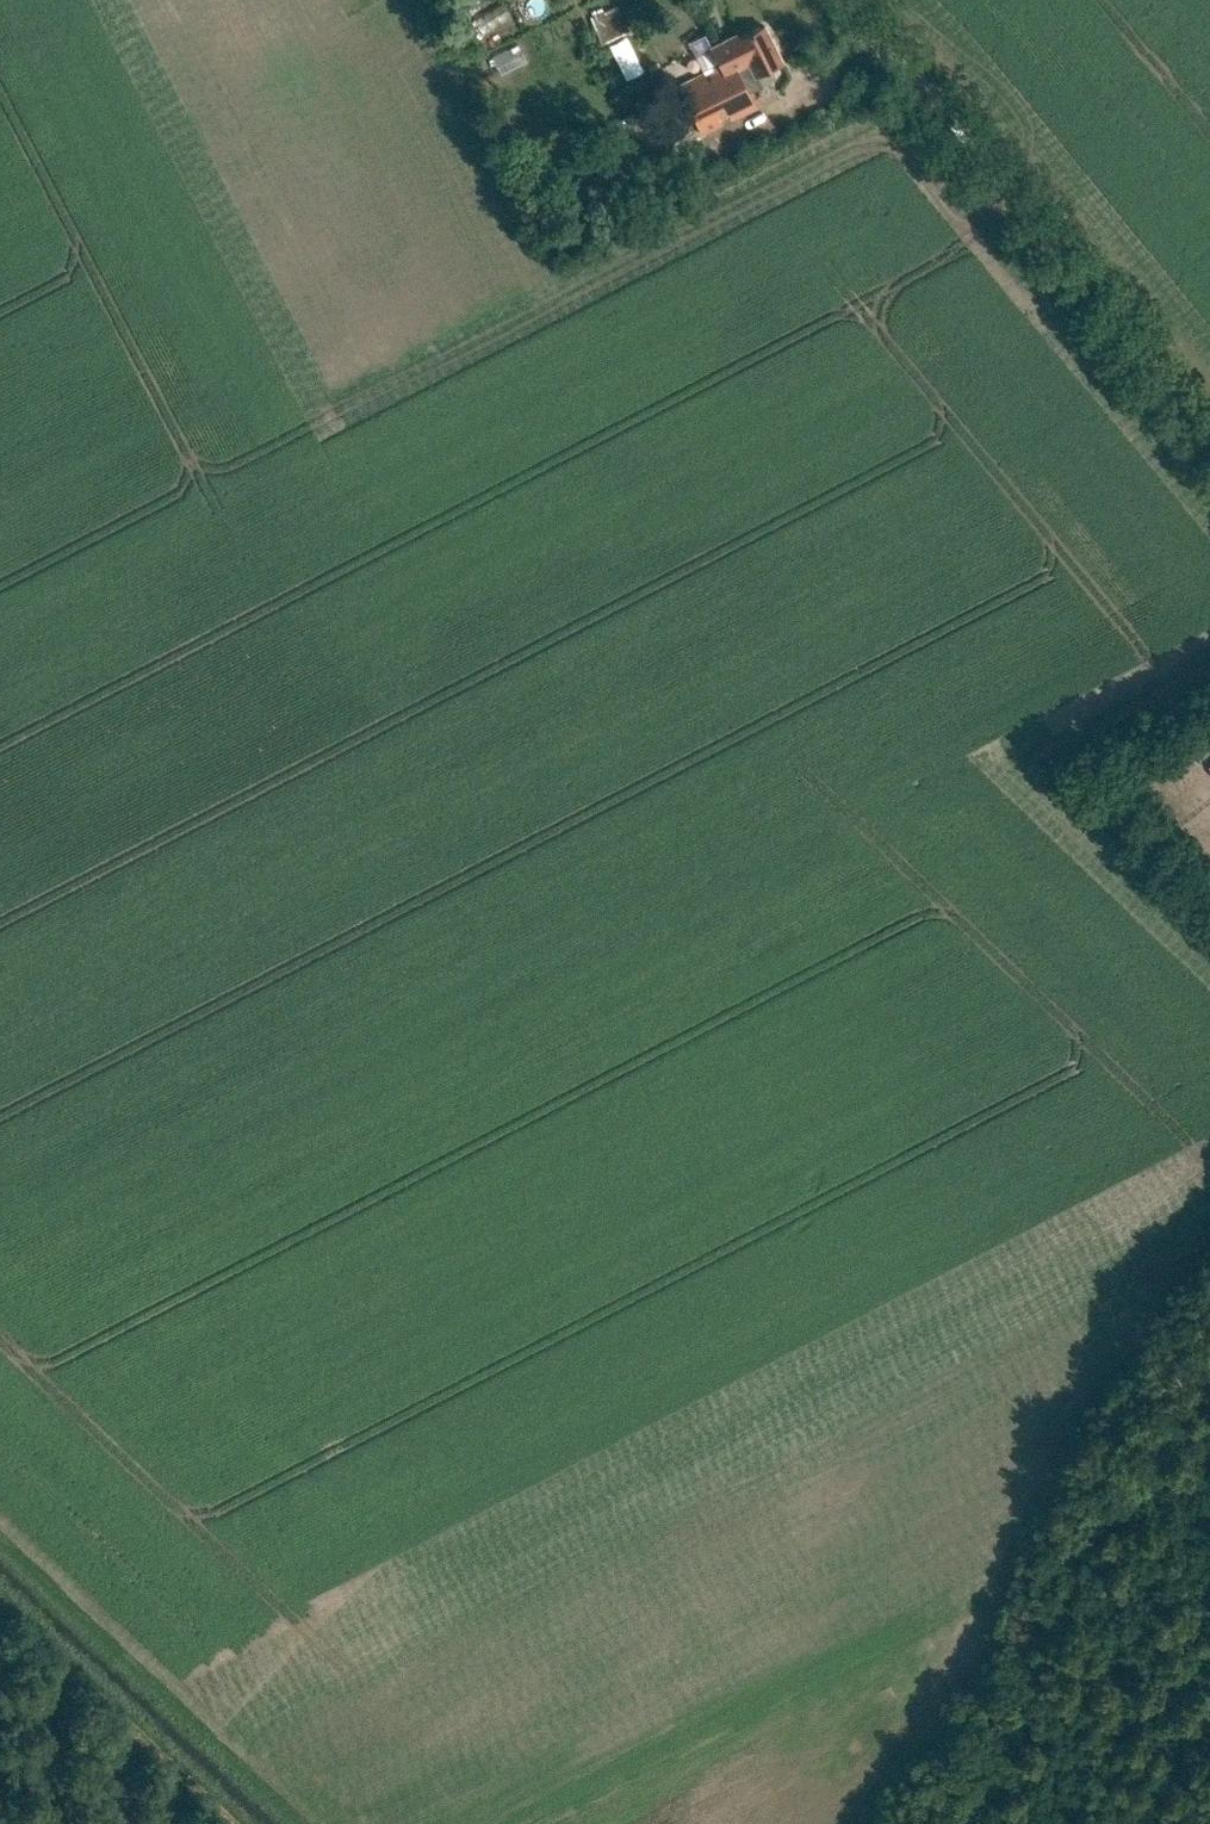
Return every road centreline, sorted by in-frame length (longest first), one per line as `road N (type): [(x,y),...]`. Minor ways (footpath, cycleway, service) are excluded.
road 1 (unclassified): [(1209,432),(971,141),(840,0)]
road 2 (track): [(244,1823),(0,1591)]
road 3 (track): [(1149,1823),(1209,1714)]

